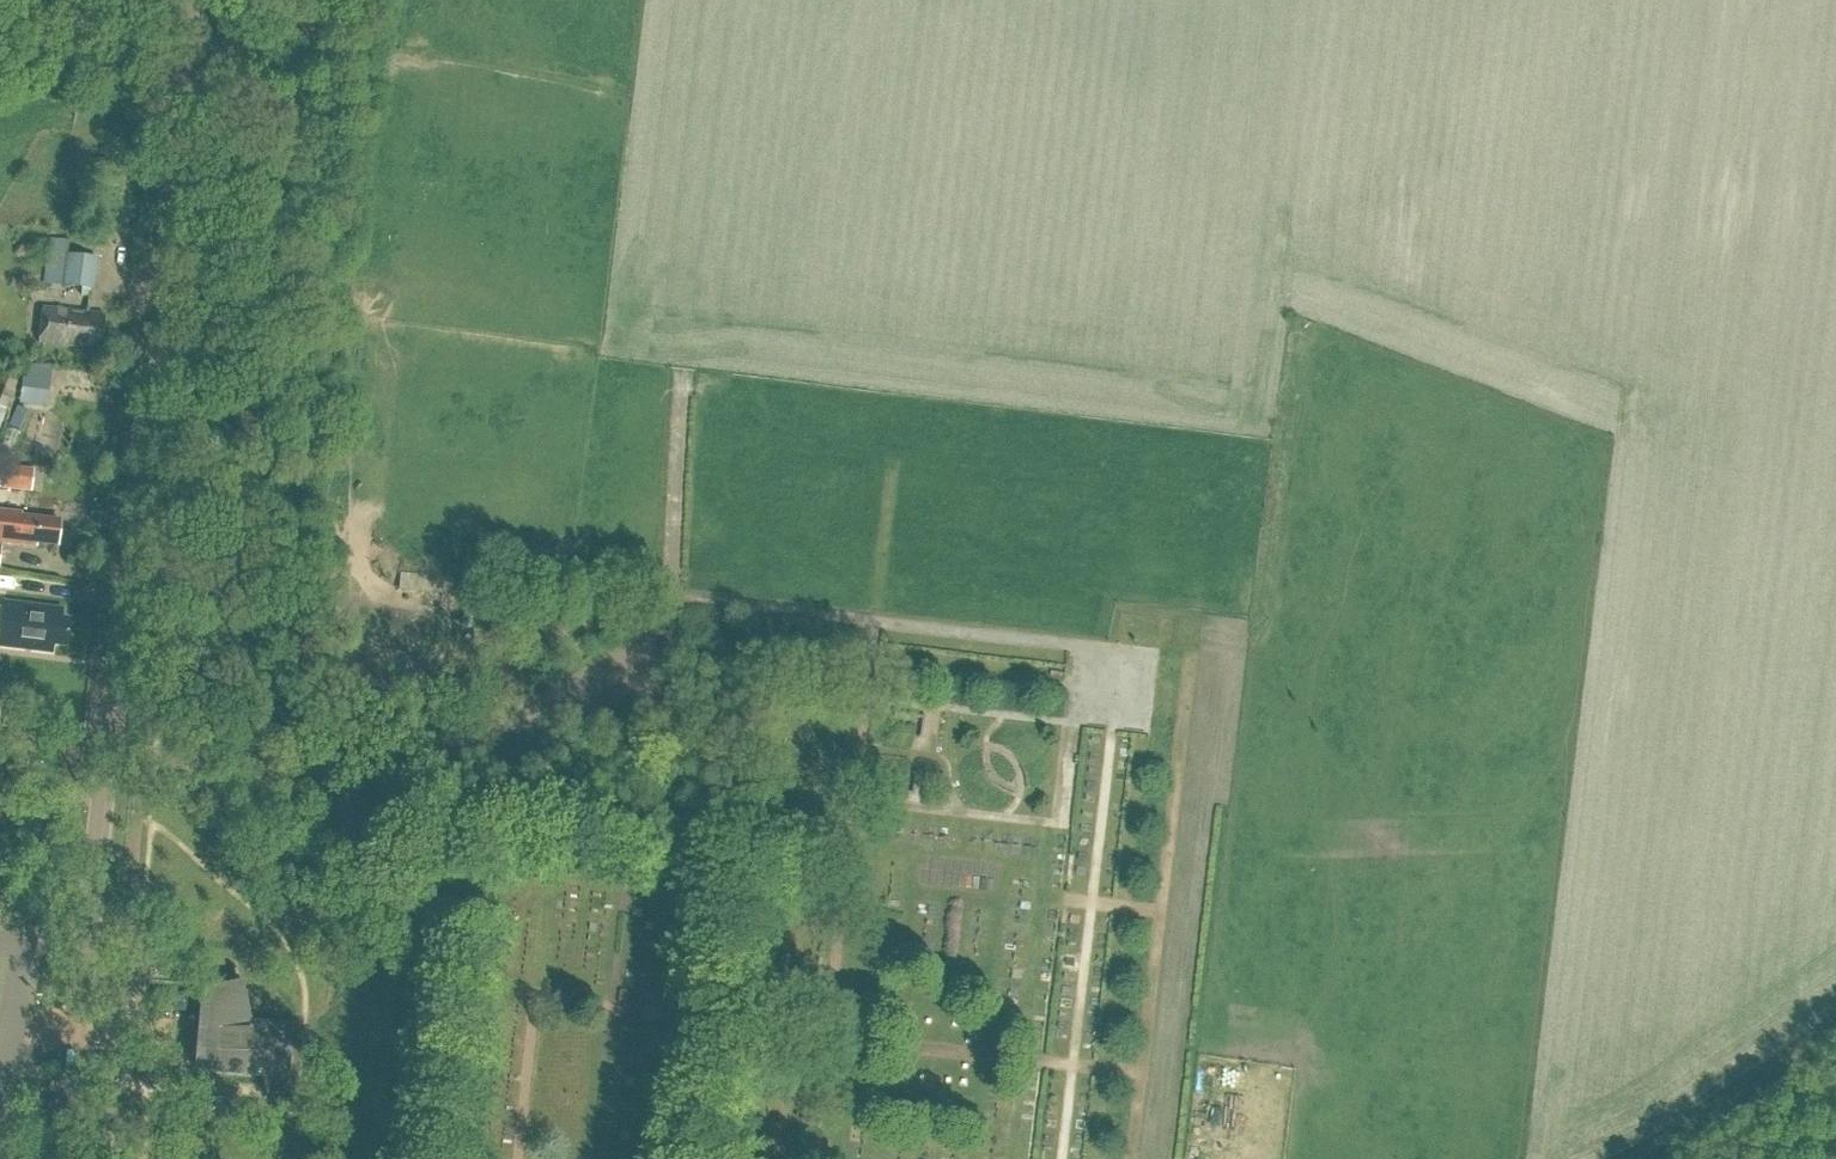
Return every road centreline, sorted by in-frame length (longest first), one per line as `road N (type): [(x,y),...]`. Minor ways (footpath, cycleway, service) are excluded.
road 1 (tertiary): [(61,1158),(193,0)]
road 2 (track): [(1630,1158),(1835,1024)]
road 3 (track): [(683,369),(671,600)]

